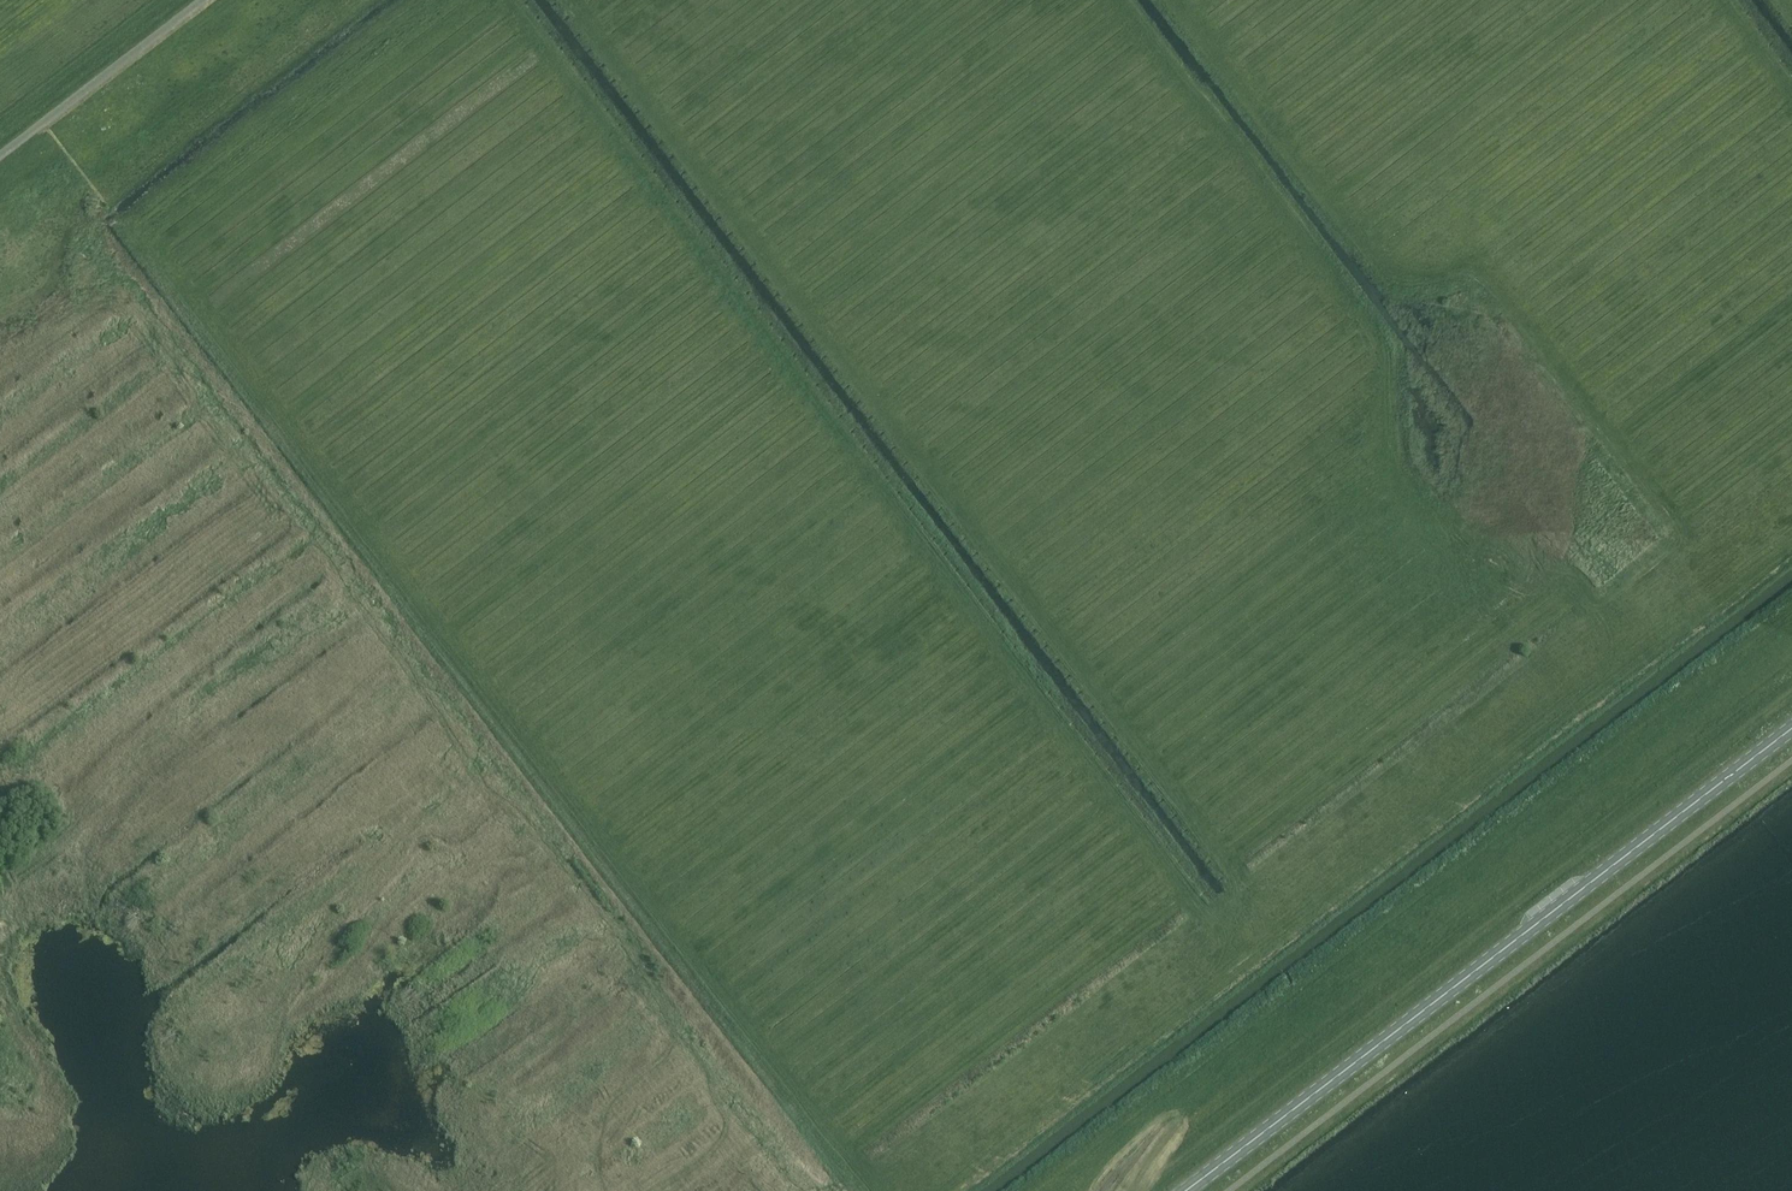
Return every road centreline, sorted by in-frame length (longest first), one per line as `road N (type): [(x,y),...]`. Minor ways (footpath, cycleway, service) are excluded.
road 1 (primary): [(1185,1190),(1791,728)]
road 2 (unclassified): [(0,156),(203,0)]

